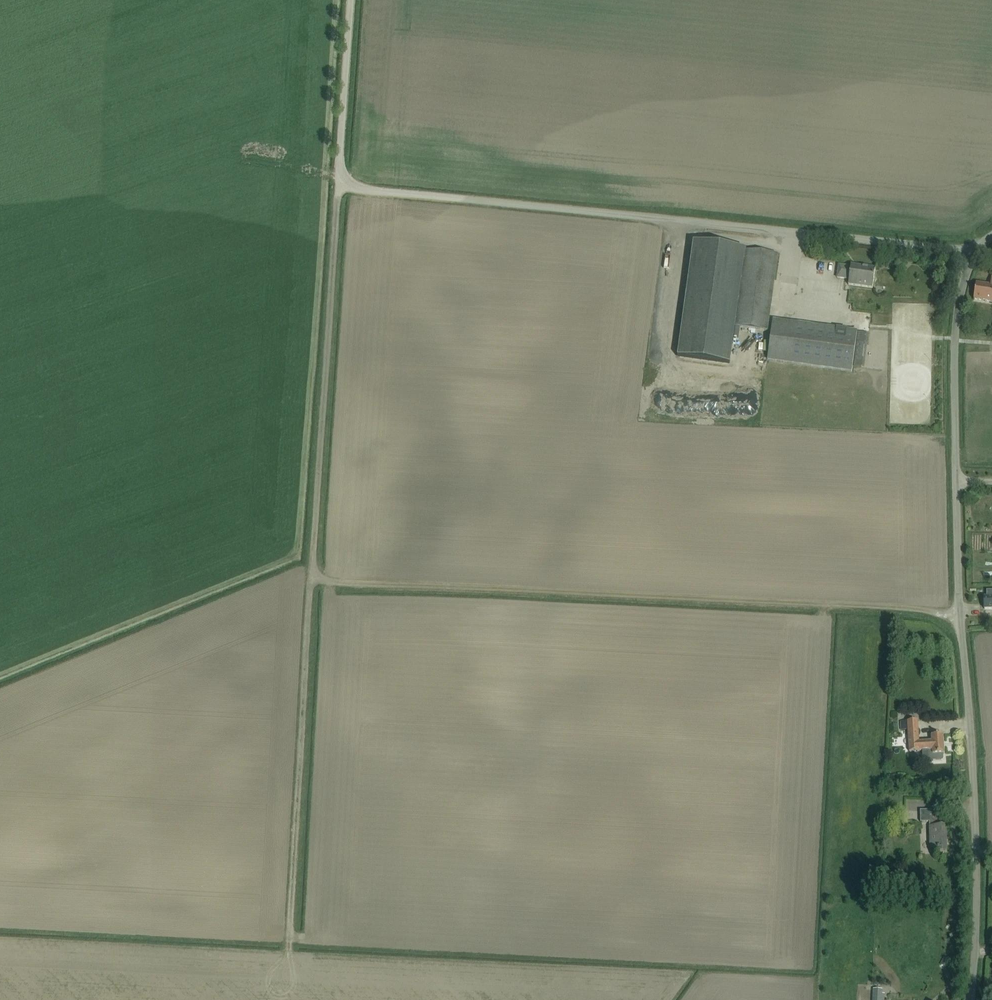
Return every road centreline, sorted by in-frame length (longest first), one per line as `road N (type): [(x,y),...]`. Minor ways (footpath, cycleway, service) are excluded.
road 1 (unclassified): [(973,251),(338,190),(350,0)]
road 2 (track): [(338,190),(288,941)]
road 3 (unclassified): [(969,999),(971,750),(957,618),(953,324),(973,251)]
road 4 (track): [(312,581),(884,608),(957,618)]

